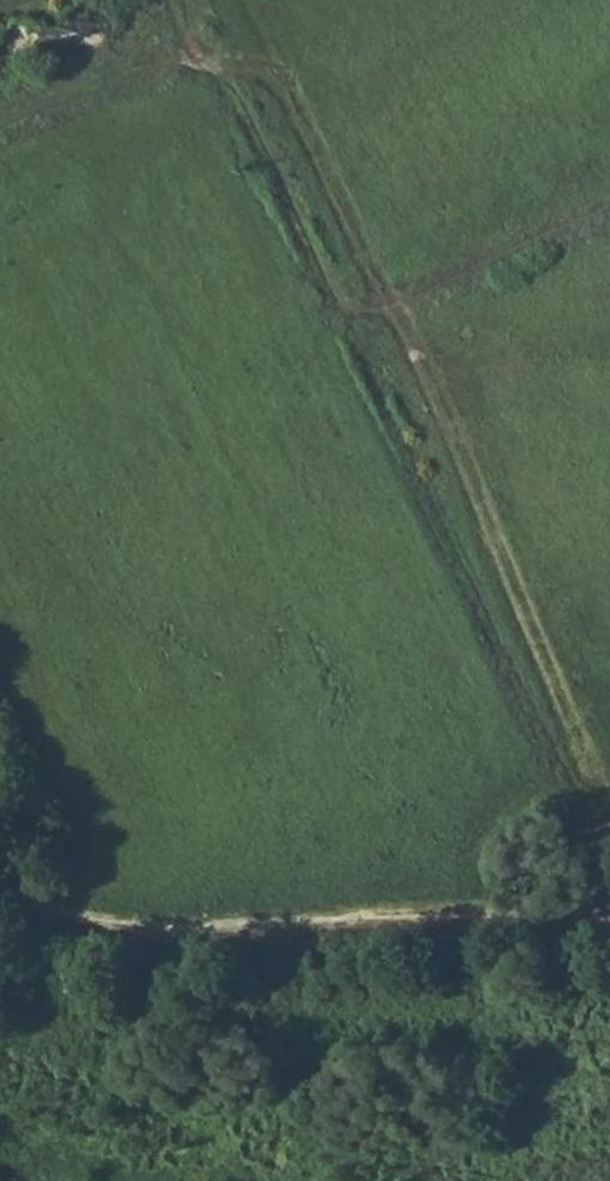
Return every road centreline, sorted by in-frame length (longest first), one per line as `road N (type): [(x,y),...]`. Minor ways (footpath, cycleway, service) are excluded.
road 1 (track): [(0,126),(157,63),(209,72),(251,125),(332,303),(361,322),(609,218)]
road 2 (track): [(609,876),(332,303)]
road 3 (track): [(0,876),(29,899),(109,930),(224,932),(609,907)]

